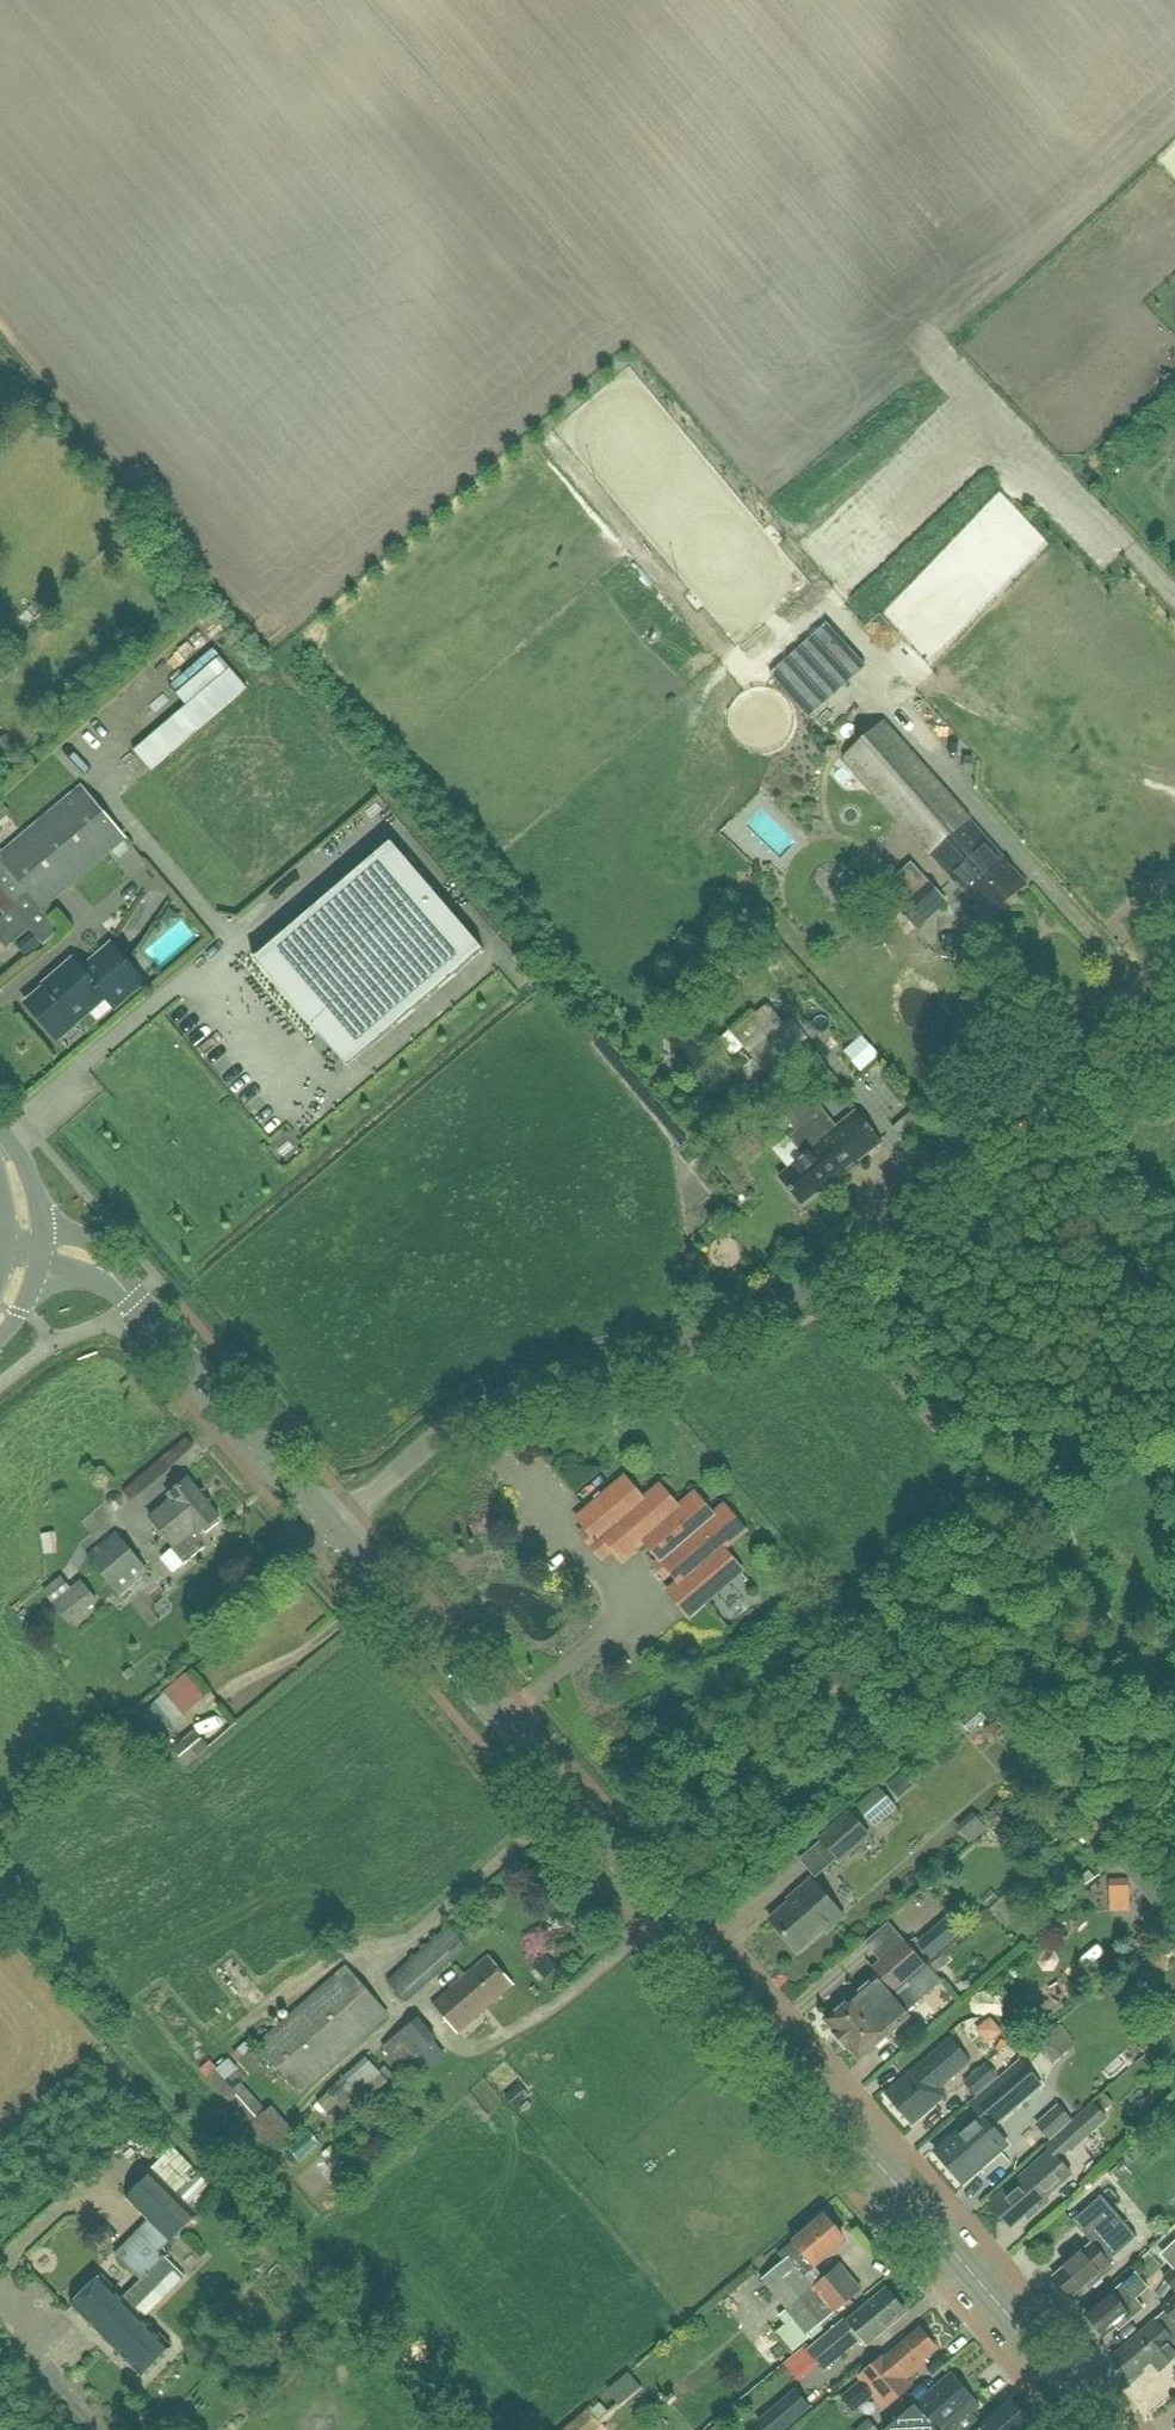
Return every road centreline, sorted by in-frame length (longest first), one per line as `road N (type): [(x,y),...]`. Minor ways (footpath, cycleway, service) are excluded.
road 1 (tertiary): [(1107,2429),(334,1527)]
road 2 (unclassified): [(334,1527),(446,1432),(512,1400),(716,1339),(805,1294),(910,1207),(1174,959)]
road 3 (tertiary): [(334,1527),(117,1283),(84,1260),(28,1247)]

